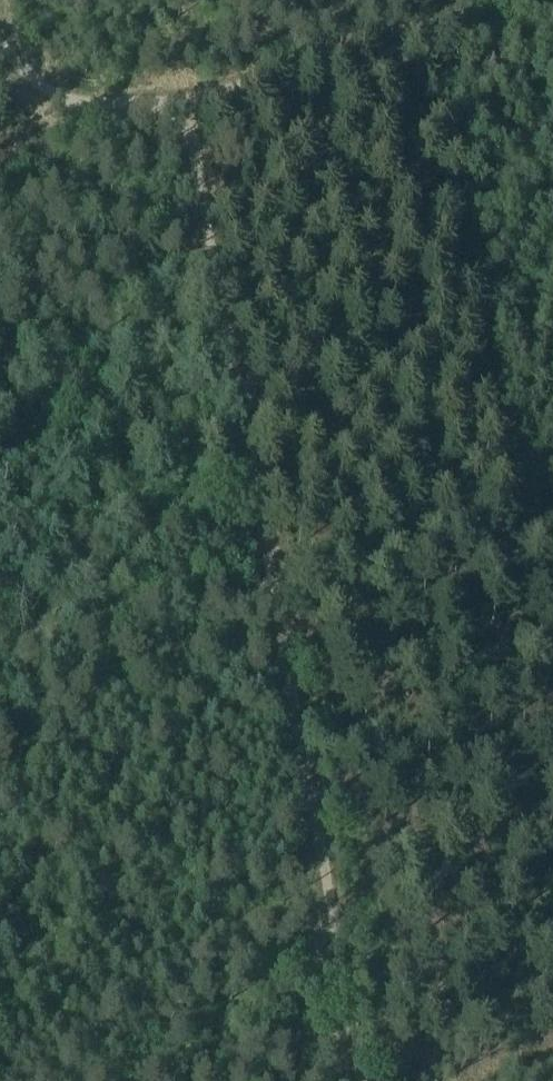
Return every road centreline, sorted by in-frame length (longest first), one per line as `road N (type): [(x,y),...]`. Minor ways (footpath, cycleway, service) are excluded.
road 1 (track): [(360,1080),(181,104)]
road 2 (track): [(351,1025),(100,1080)]
road 3 (track): [(181,104),(56,102),(0,49)]

